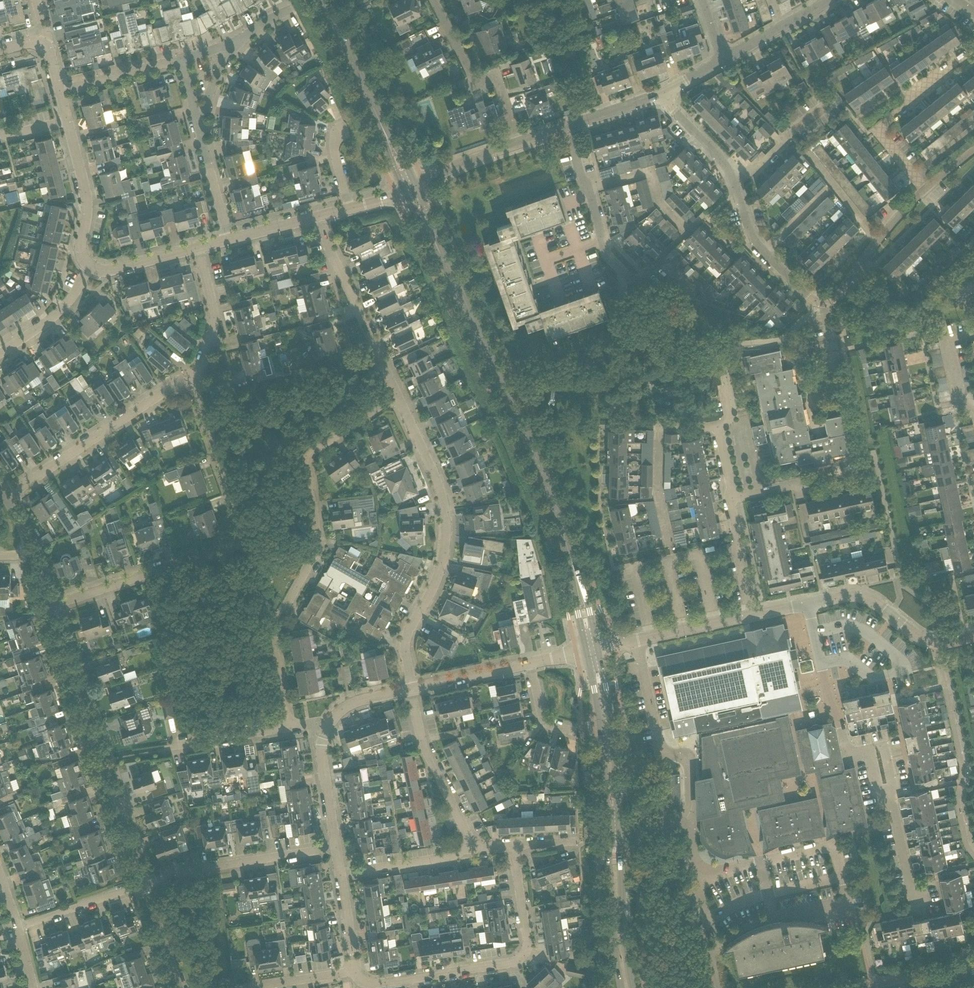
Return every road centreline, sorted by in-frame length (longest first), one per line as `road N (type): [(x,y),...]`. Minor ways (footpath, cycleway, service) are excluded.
road 1 (residential): [(288,727),(272,642),(315,549),(309,454),(397,395)]
road 2 (residential): [(50,607),(235,544),(242,521),(186,378)]
road 3 (tertiary): [(569,551),(548,486),(438,249)]
road 4 (residential): [(411,690),(405,639),(437,578),(445,515),(397,395)]
road 5 (residential): [(142,882),(50,607)]
road 6 (residential): [(356,971),(377,985),(521,956),(526,941),(512,845)]
road 7 (residential): [(835,296),(816,301),(763,251),(727,166),(659,97)]
road 8 (residential): [(6,498),(186,378)]
road 9 (residential): [(690,820),(689,756),(660,752),(637,640)]
road 10 (residential): [(664,261),(635,280),(606,253),(566,127)]
road 11 (residential): [(142,882),(335,848)]
road 12 (residential): [(925,188),(880,129),(973,54)]
road 13 (residential): [(397,395),(322,217)]
road 14 (residential): [(808,604),(857,594),(937,642),(973,634)]
road 15 (residential): [(808,604),(849,757),(870,752)]
road 16 (tertiary): [(620,824),(599,648)]
road 17 (residential): [(520,142),(500,84),(480,84),(468,68),(435,0)]
road 18 (residential): [(670,546),(659,491),(660,436),(666,427),(720,427)]
road 19 (tertiary): [(586,651),(607,825)]
road 20 (residential): [(474,850),(422,746),(411,690)]
road 21 (tertiary): [(633,987),(620,824)]
road 22 (tertiary): [(607,825),(620,987)]
road 23 (tertiary): [(389,144),(325,0)]
road 24 (residential): [(90,269),(80,246),(88,204),(67,120)]
road 25 (residential): [(186,378),(208,353),(213,330),(201,247)]
road 26 (residential): [(835,296),(925,188)]
road 27 (residential): [(341,875),(474,850)]
road 28 (residential): [(16,927),(142,882)]
road 29 (residential): [(0,355),(69,303),(90,269)]
road 30 (residential): [(164,749),(288,727)]
road 31 (residential): [(60,92),(182,62)]
road 32 (residential): [(973,412),(956,390),(942,327),(973,331)]
road 33 (residential): [(335,848),(322,752),(326,726)]
road 34 (residential): [(724,60),(830,0)]
road 35 (residential): [(411,690),(529,664)]

